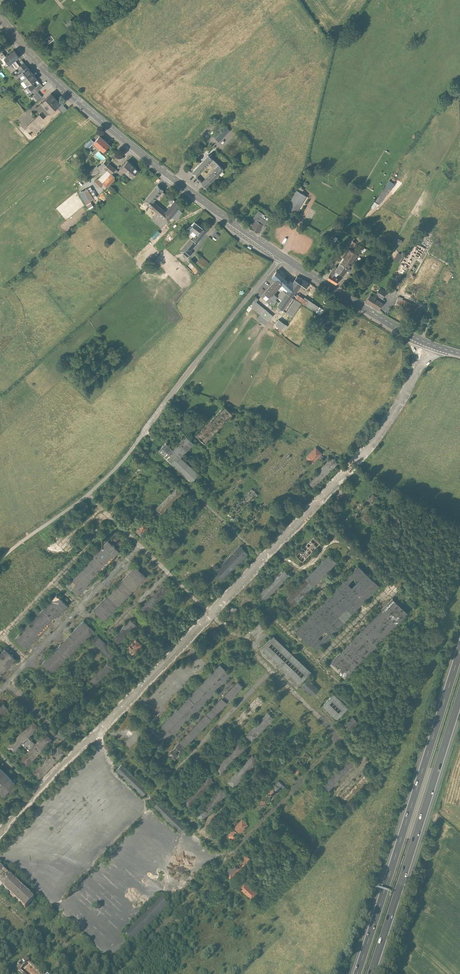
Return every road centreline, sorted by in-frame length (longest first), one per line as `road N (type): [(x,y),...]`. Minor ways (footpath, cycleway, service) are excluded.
road 1 (track): [(118,973),(334,750),(337,735),(106,513),(92,544),(0,641)]
road 2 (secondary): [(0,17),(85,106),(235,224),(397,329),(459,354)]
road 3 (track): [(354,465),(0,832)]
road 4 (track): [(274,547),(300,569),(329,544),(348,544),(417,614),(345,686),(273,618),(276,601),(298,575)]
road 5 (motorway): [(459,651),(357,973)]
road 6 (motorway): [(370,973),(459,695)]
road 7 (track): [(263,560),(153,458),(154,441),(173,424),(211,454),(197,482)]
road 8 (track): [(272,671),(160,789),(231,857)]
road 9 (track): [(57,582),(109,635),(170,573)]

